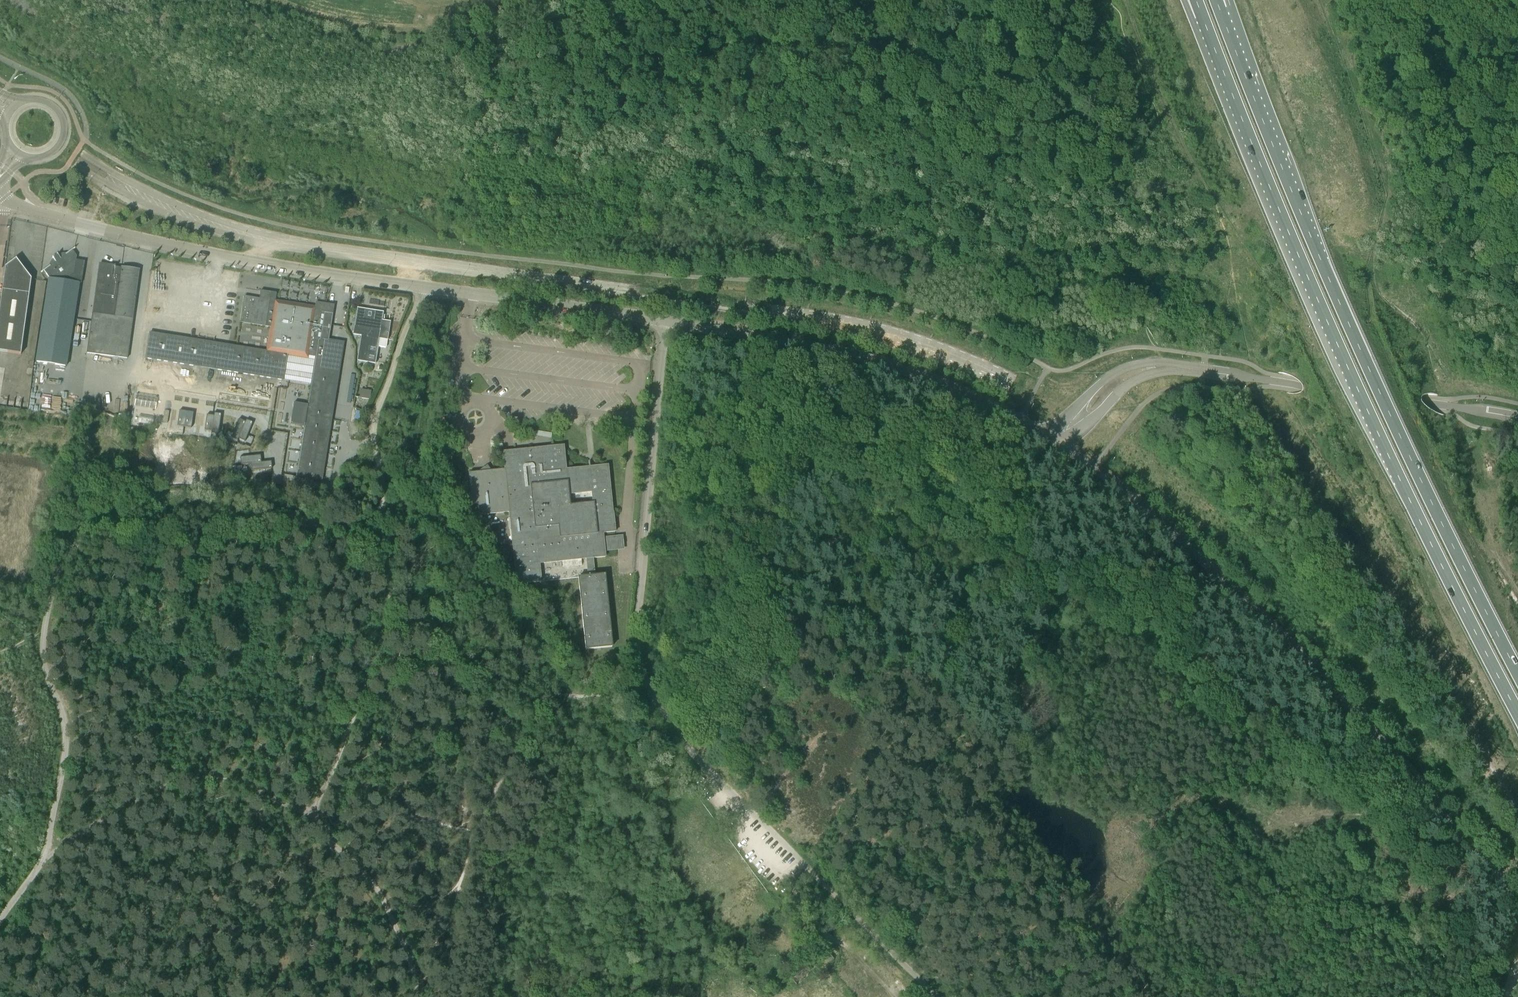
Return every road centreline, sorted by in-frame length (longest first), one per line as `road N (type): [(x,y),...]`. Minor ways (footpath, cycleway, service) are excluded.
road 1 (unclassified): [(422,287),(378,432),(377,518),(332,530),(233,497),(184,495),(147,502),(71,550),(43,647),(65,753),(46,856),(0,920)]
road 2 (trunk): [(1203,16),(1347,367),(1517,713)]
road 3 (trunk): [(1517,671),(1321,261),(1220,9)]
road 4 (unclassified): [(749,309),(277,242),(184,214),(89,165)]
road 5 (unclassified): [(1517,902),(1375,735),(1187,546),(1056,435)]
road 6 (unclassified): [(422,287),(95,229),(0,195)]
road 7 (unclassified): [(1056,435),(880,359),(667,320)]
road 8 (unclassified): [(654,700),(640,614),(667,320)]
road 9 (unclassified): [(940,996),(712,776),(679,731)]
road 10 (unclassified): [(1517,420),(1187,368)]
road 11 (track): [(309,817),(236,783),(175,782),(46,856)]
road 12 (unclassified): [(749,309),(876,332),(1012,384)]
road 13 (unclassified): [(667,320),(422,287)]
road 14 (track): [(309,817),(362,716),(383,652),(389,587)]
road 15 (track): [(416,996),(407,953),(383,899),(323,831)]
road 16 (unclassified): [(1056,435),(1127,376),(1187,368)]
road 17 (tertiary): [(18,154),(48,155),(65,125),(43,99),(11,109)]
road 18 (track): [(525,693),(654,700)]

